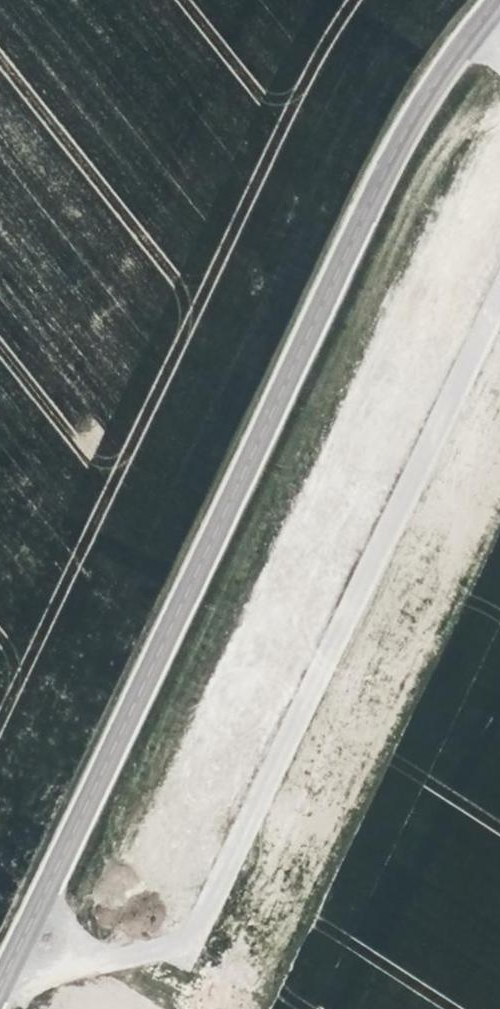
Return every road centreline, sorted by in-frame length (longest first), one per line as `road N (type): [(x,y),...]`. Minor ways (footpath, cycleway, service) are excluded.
road 1 (tertiary): [(0,993),(350,254),(423,111),(494,0)]
road 2 (track): [(24,1008),(453,113),(499,58)]

